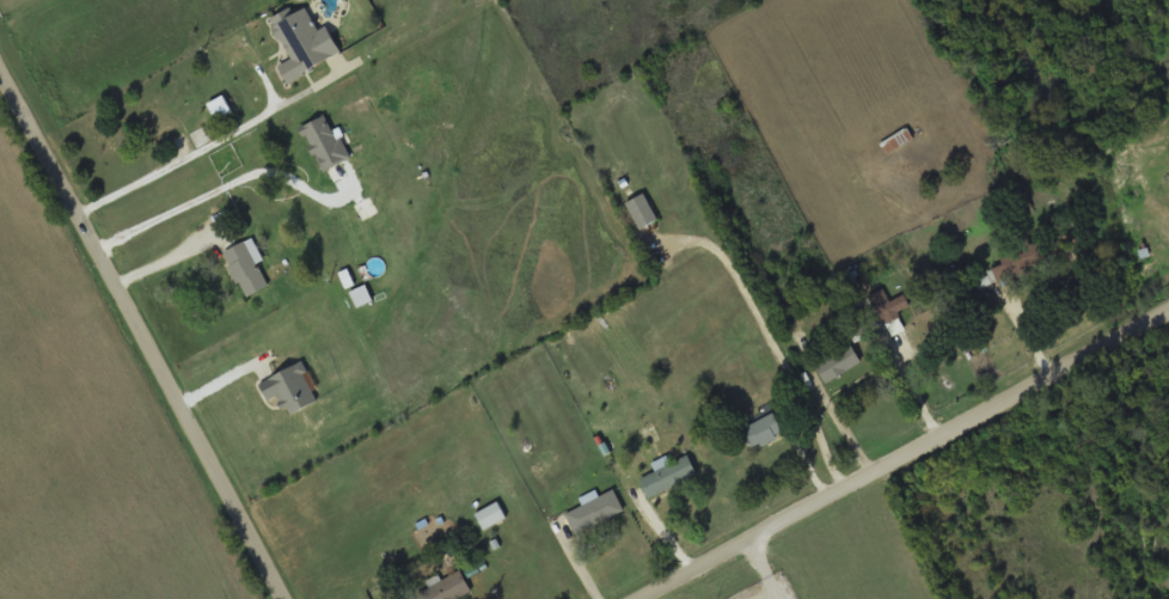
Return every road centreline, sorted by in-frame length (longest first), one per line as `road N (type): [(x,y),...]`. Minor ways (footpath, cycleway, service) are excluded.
road 1 (residential): [(286,598),(0,67)]
road 2 (residential): [(1168,314),(639,598)]

